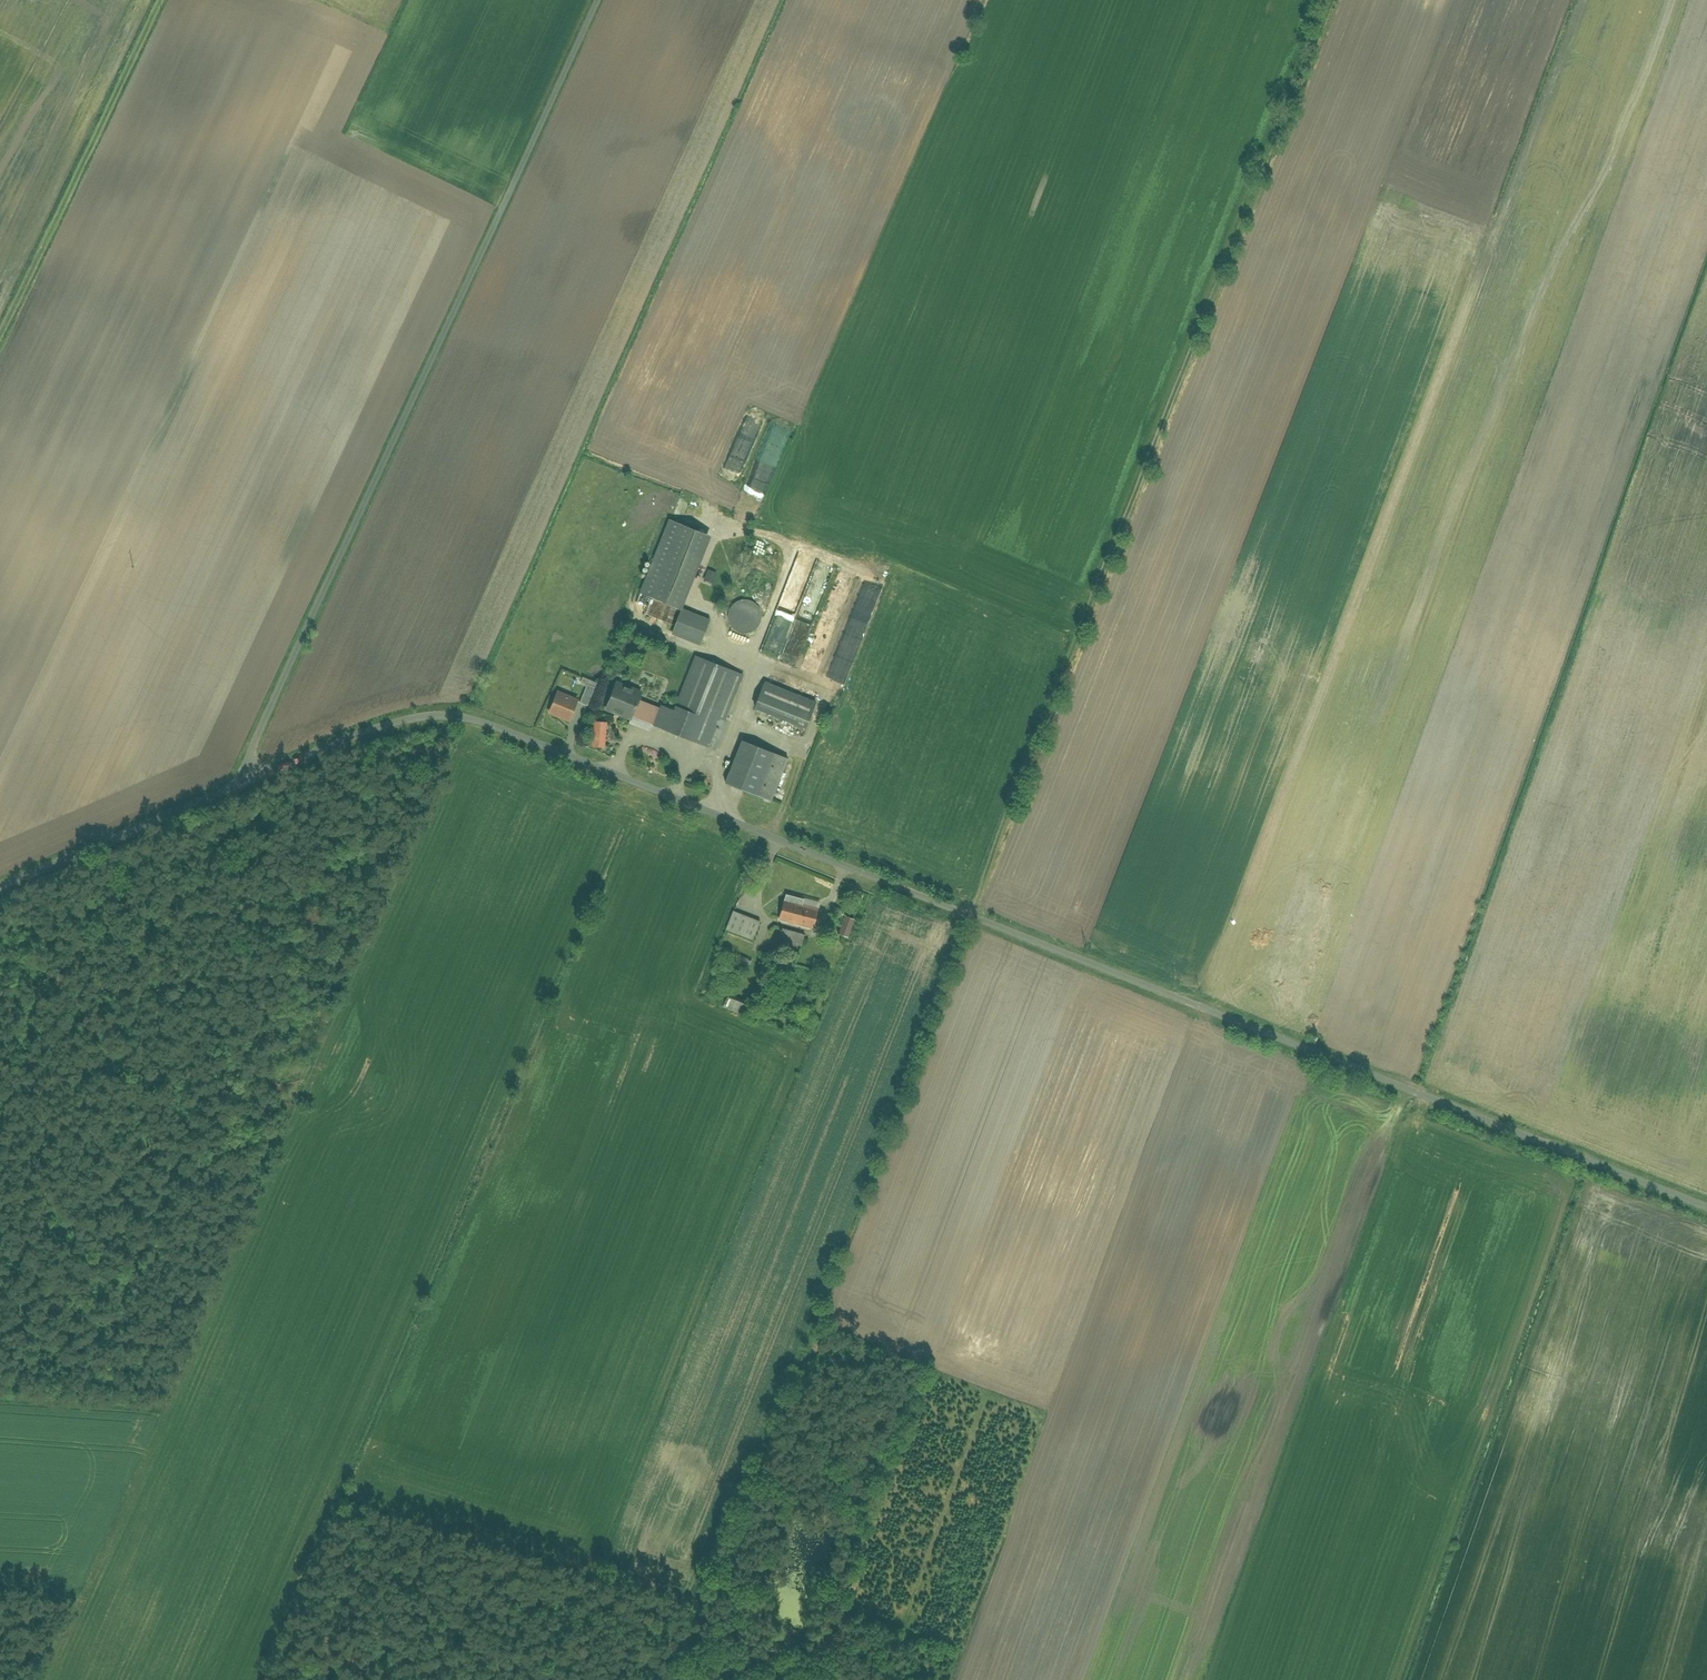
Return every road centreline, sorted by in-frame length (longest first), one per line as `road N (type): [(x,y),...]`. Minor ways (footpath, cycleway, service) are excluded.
road 1 (unclassified): [(0,889),(378,721),(448,716),(1706,1198)]

